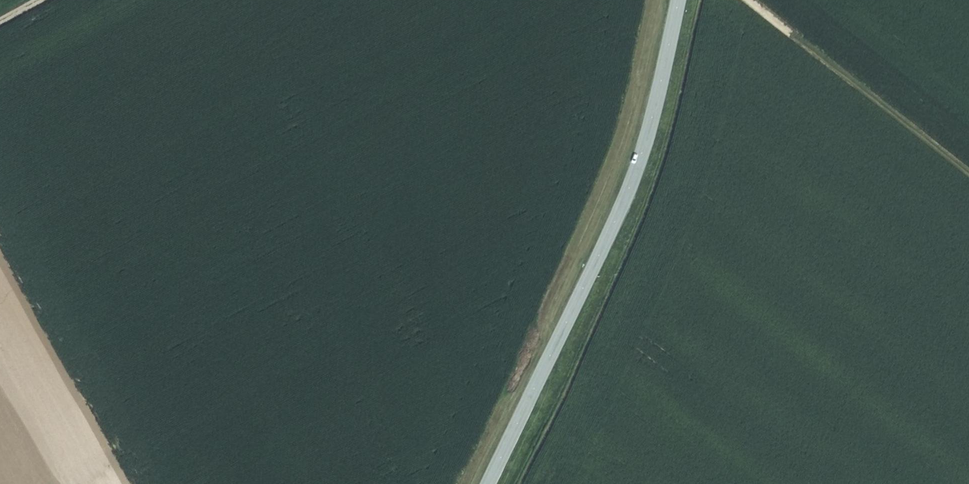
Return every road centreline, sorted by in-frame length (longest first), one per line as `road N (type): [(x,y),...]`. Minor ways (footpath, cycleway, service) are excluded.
road 1 (tertiary): [(679,0),(653,123),(610,233),(491,483)]
road 2 (track): [(968,177),(749,0)]

